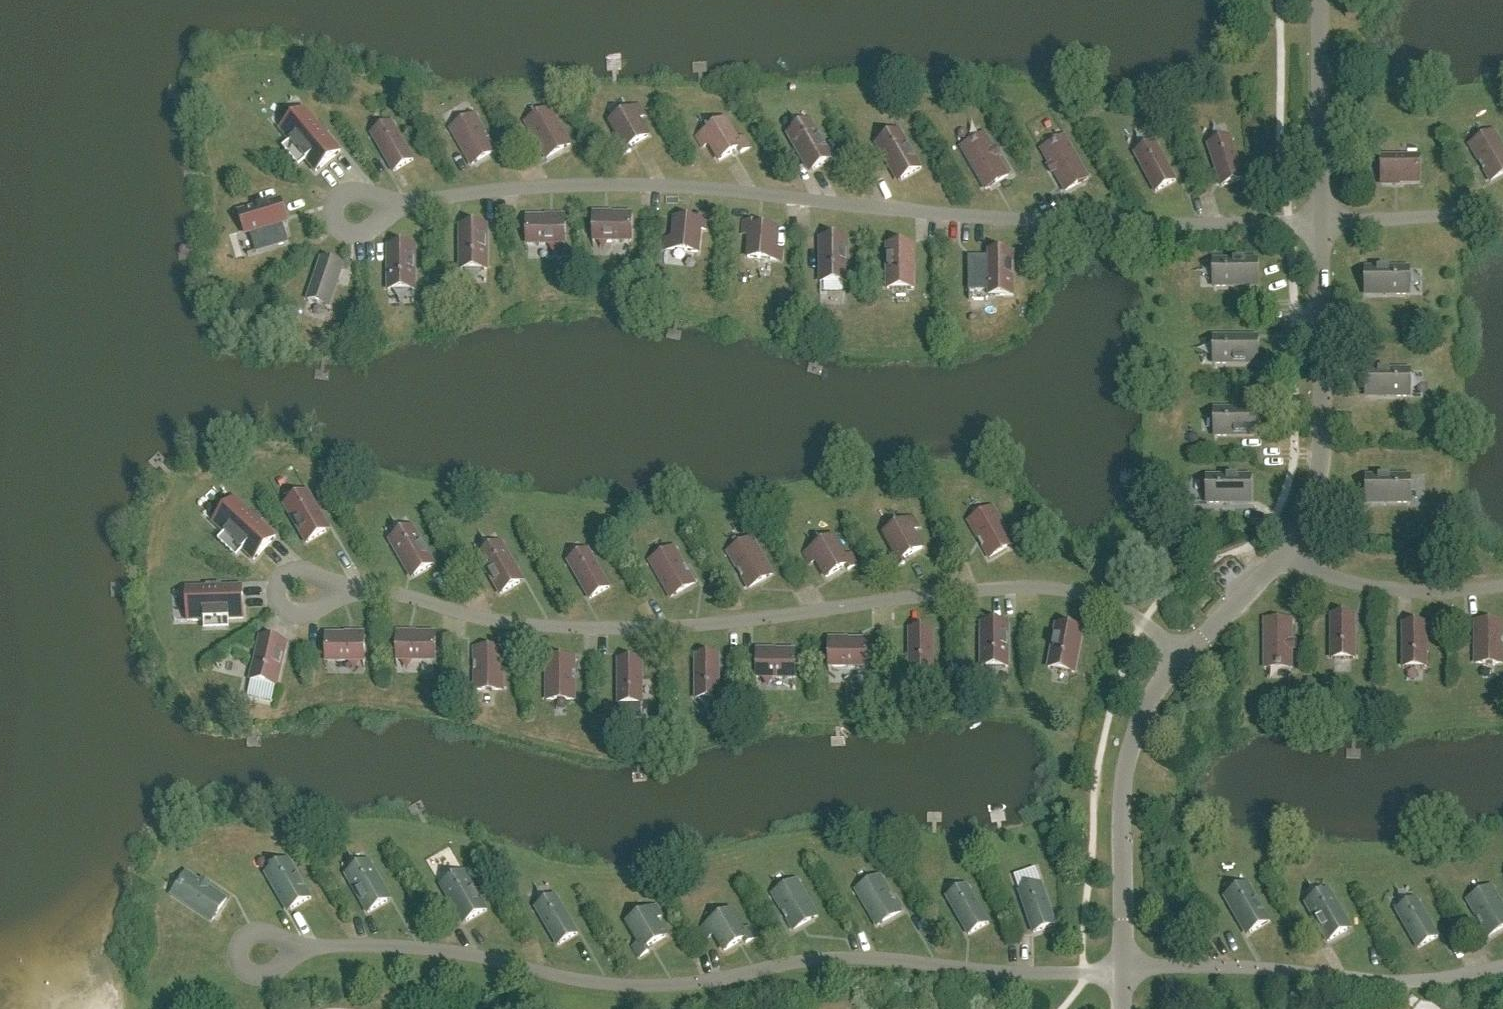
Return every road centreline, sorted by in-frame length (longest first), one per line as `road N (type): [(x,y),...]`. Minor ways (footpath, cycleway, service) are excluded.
road 1 (residential): [(1323,218),(1177,225),(980,218),(646,185),(407,201)]
road 2 (residential): [(1185,653),(1112,601),(1060,589),(1003,588),(736,623),(569,629),(350,591)]
road 3 (residential): [(1123,970),(1017,974),(853,959),(671,985),(625,984),(474,954),(303,948)]
road 4 (residential): [(1123,970),(1224,967),(1406,983),(1502,967)]
road 5 (residential): [(1288,556),(1319,479),(1323,218)]
road 6 (residential): [(1123,970),(1125,771),(1137,723),(1185,653)]
road 7 (residential): [(1288,556),(1331,578),(1408,593),(1502,586)]
road 8 (residential): [(1323,218),(1322,0)]
road 9 (residential): [(1323,218),(1502,212)]
road 10 (residential): [(407,201),(344,193),(332,215),(334,226),(359,235),(389,220)]
road 11 (residential): [(1185,653),(1288,556)]
road 12 (residential): [(350,591),(300,570),(282,577),(277,602),(286,614),(309,614)]
road 13 (residential): [(303,948),(264,932),(240,942),(238,957),(252,976),(281,970)]

